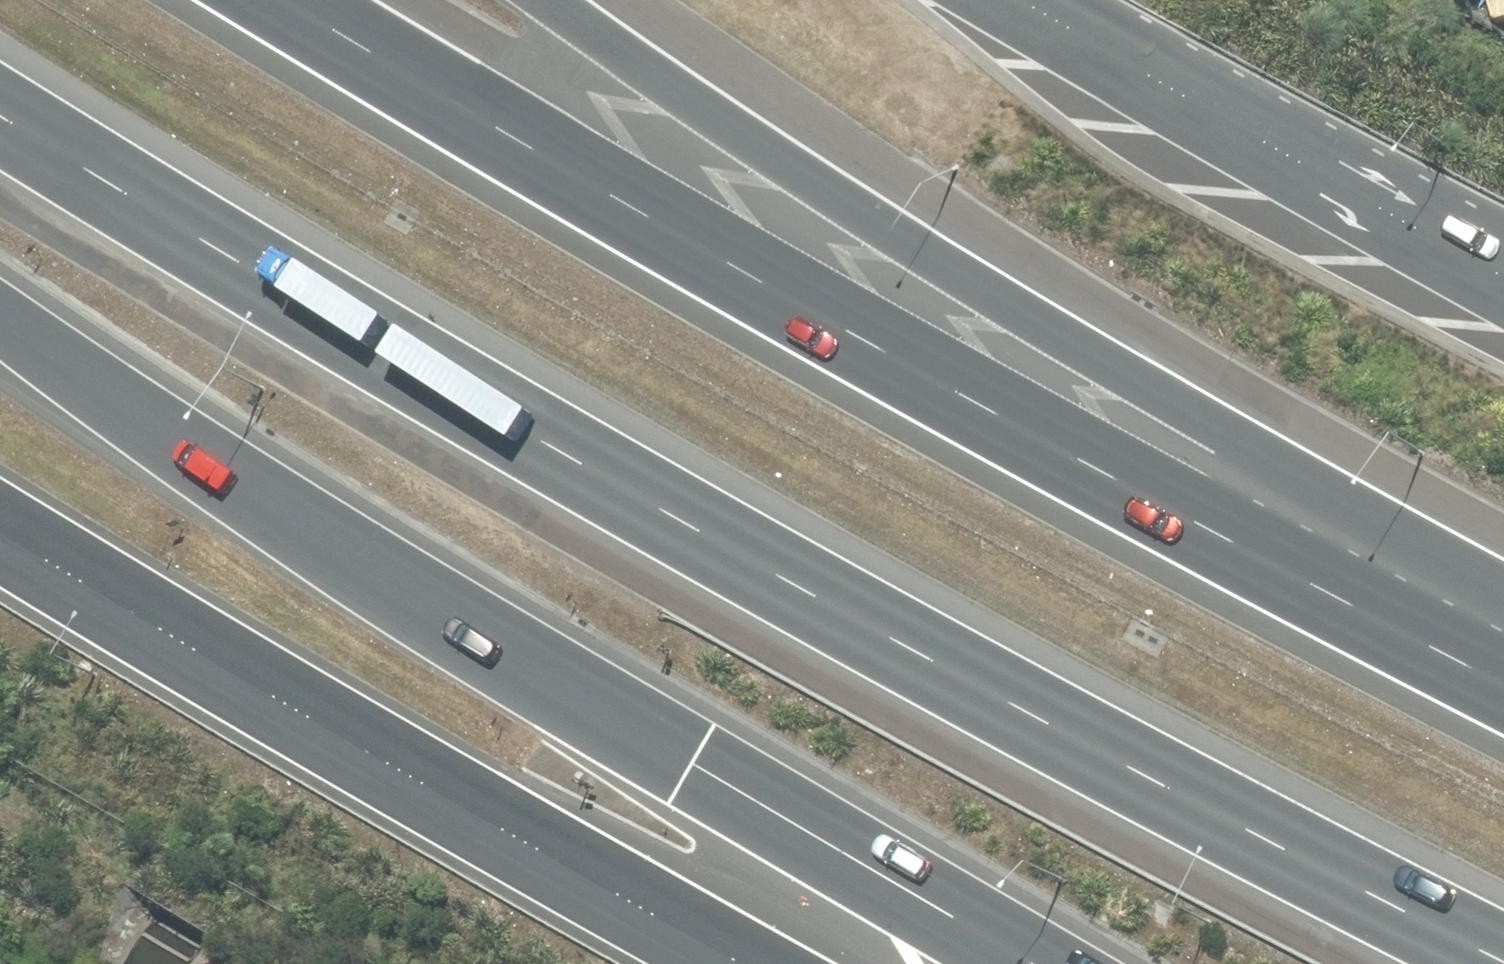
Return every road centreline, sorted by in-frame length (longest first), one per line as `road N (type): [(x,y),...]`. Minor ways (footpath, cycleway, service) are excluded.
road 1 (motorway): [(1479,963),(688,552),(0,127)]
road 2 (motorway): [(268,0),(647,236),(1503,691)]
road 3 (motorway): [(1023,963),(690,772),(196,462),(0,321)]
road 4 (motorway): [(549,0),(792,163),(1198,413),(1503,590)]
road 5 (trunk): [(742,963),(0,532)]
road 6 (trunk): [(1028,0),(1503,278)]

